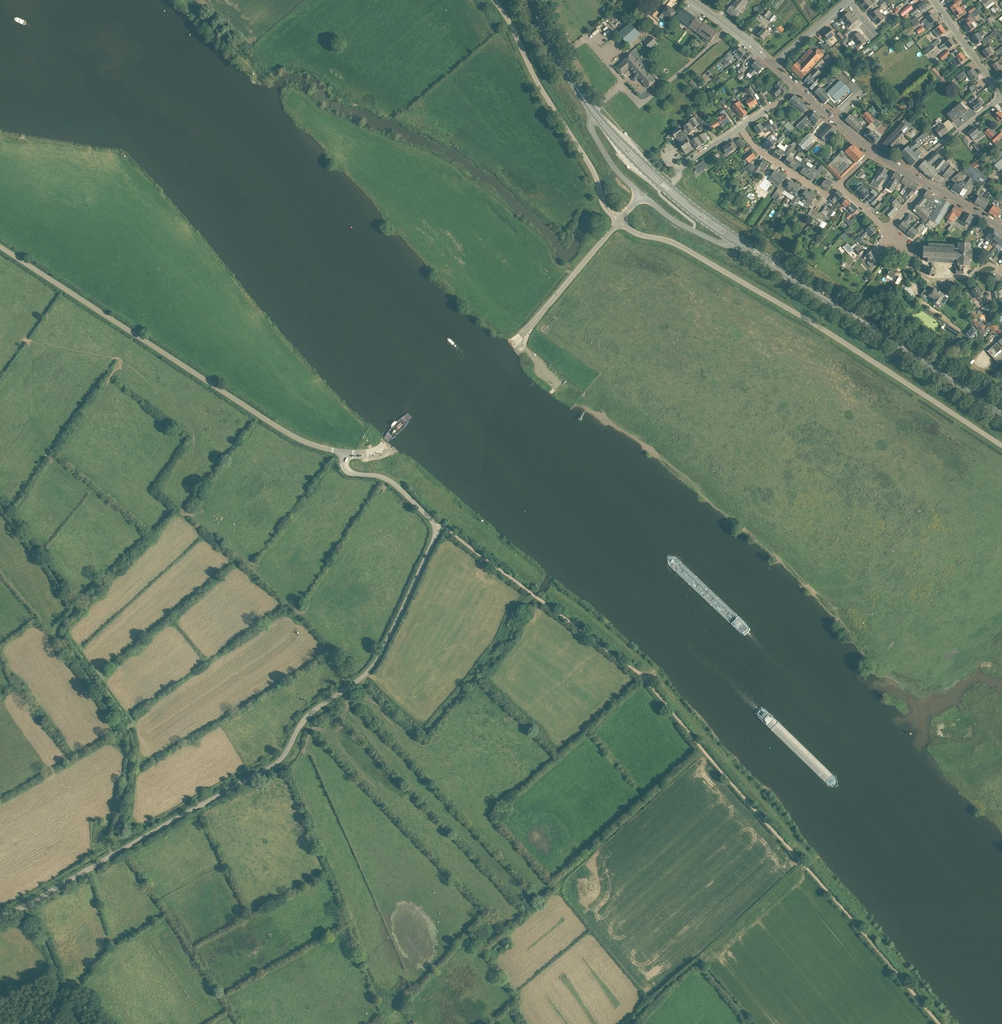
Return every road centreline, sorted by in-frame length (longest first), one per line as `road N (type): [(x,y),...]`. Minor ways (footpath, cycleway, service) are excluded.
road 1 (tertiary): [(0,917),(270,768),(308,715),(370,670),(436,530),(386,478),(345,470),(345,453)]
road 2 (track): [(939,1023),(644,678),(435,527)]
road 3 (unclassified): [(1001,445),(793,311),(671,240),(638,234),(619,221)]
road 4 (tertiary): [(345,453),(285,431),(0,246)]
road 5 (track): [(112,844),(130,732),(56,631),(74,604),(0,501)]
road 6 (primary): [(1001,412),(734,238)]
road 7 (unclassified): [(619,221),(494,0)]
road 8 (primary): [(595,113),(661,189),(734,238)]
road 9 (primary): [(734,238),(595,113)]
road 10 (track): [(752,1023),(698,963),(632,1023)]
road 11 (tertiary): [(510,344),(619,221)]
road 12 (primary): [(595,113),(529,0)]
road 13 (residential): [(840,185),(827,197),(764,154),(740,126)]
road 14 (track): [(79,1023),(25,907)]
road 15 (residential): [(908,174),(1001,96)]

